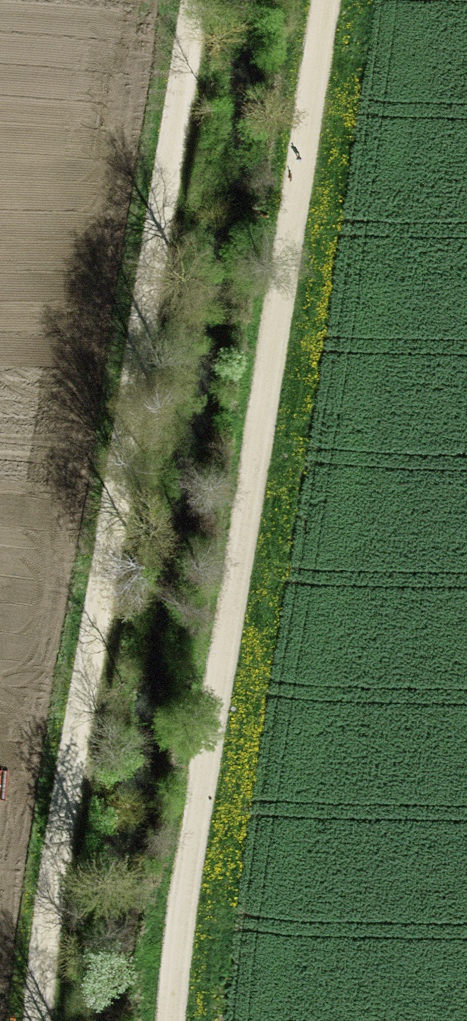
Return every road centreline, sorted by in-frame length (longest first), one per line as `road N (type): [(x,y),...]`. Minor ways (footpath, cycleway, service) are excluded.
road 1 (track): [(15,1020),(192,0)]
road 2 (track): [(329,0),(254,414),(169,1020)]

